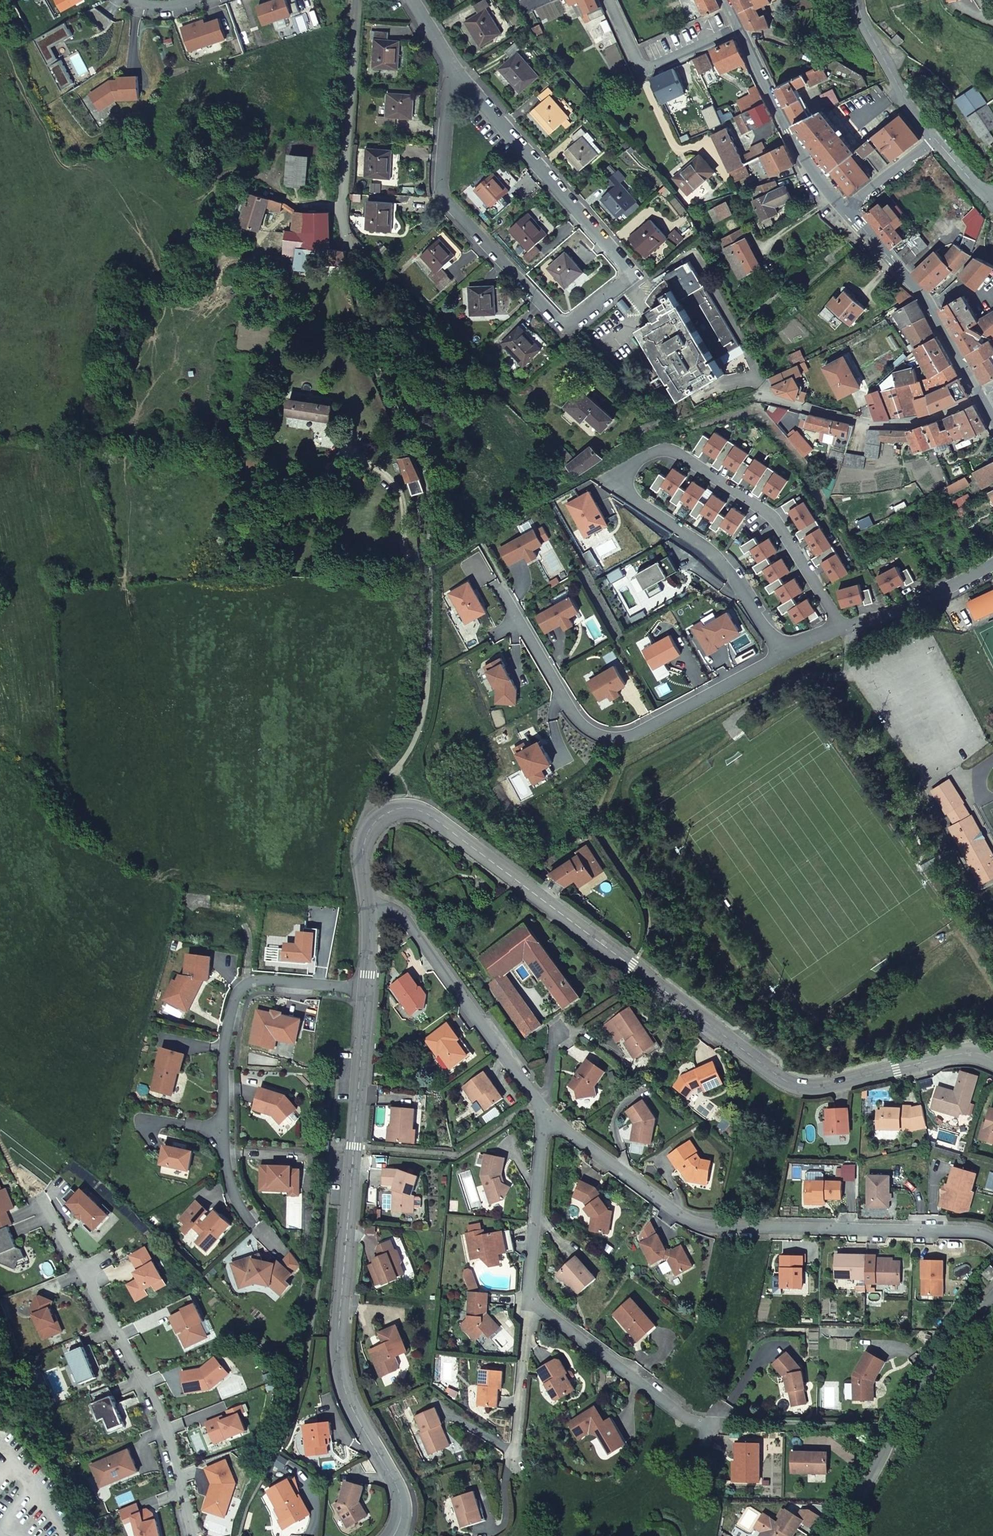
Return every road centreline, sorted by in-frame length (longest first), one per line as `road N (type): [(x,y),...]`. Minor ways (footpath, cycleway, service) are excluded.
road 1 (tertiary): [(992,1059),(975,1051),(795,1086),(411,809),(388,813),(369,830),(363,856),(370,909)]
road 2 (tertiary): [(367,991),(339,1344),(348,1396),(400,1491),(395,1535)]
road 3 (residential): [(782,654),(722,564),(630,495),(622,476),(642,457),(674,453),(771,515),(842,626)]
road 4 (residential): [(450,61),(631,273),(568,326),(443,196)]
road 5 (residential): [(992,1240),(684,1218),(546,1112)]
road 6 (residential): [(253,1222),(228,1166),(228,1049),(239,997),(259,983),(367,991)]
road 7 (residential): [(992,1298),(916,1395),(834,1535)]
road 8 (residential): [(546,1112),(406,918),(370,909)]
road 9 (residential): [(362,0),(346,211),(350,249)]
road 10 (residential): [(723,1423),(683,1414),(529,1297)]
road 11 (secondary): [(977,396),(924,297),(847,211)]
road 12 (residential): [(977,396),(897,426),(764,394)]
road 13 (secondary): [(738,28),(795,144),(847,211)]
road 14 (residential): [(637,734),(615,738),(579,720),(509,598)]
road 15 (residential): [(738,28),(641,73),(609,0)]
road 16 (residential): [(529,1297),(546,1112)]
road 17 (residential): [(637,734),(782,654)]
road 18 (residential): [(514,1460),(529,1297)]
road 19 (residential): [(842,626),(931,597),(992,565)]
road 20 (tertiary): [(936,137),(899,90),(858,0)]
road 21 (residential): [(443,196),(450,61)]

